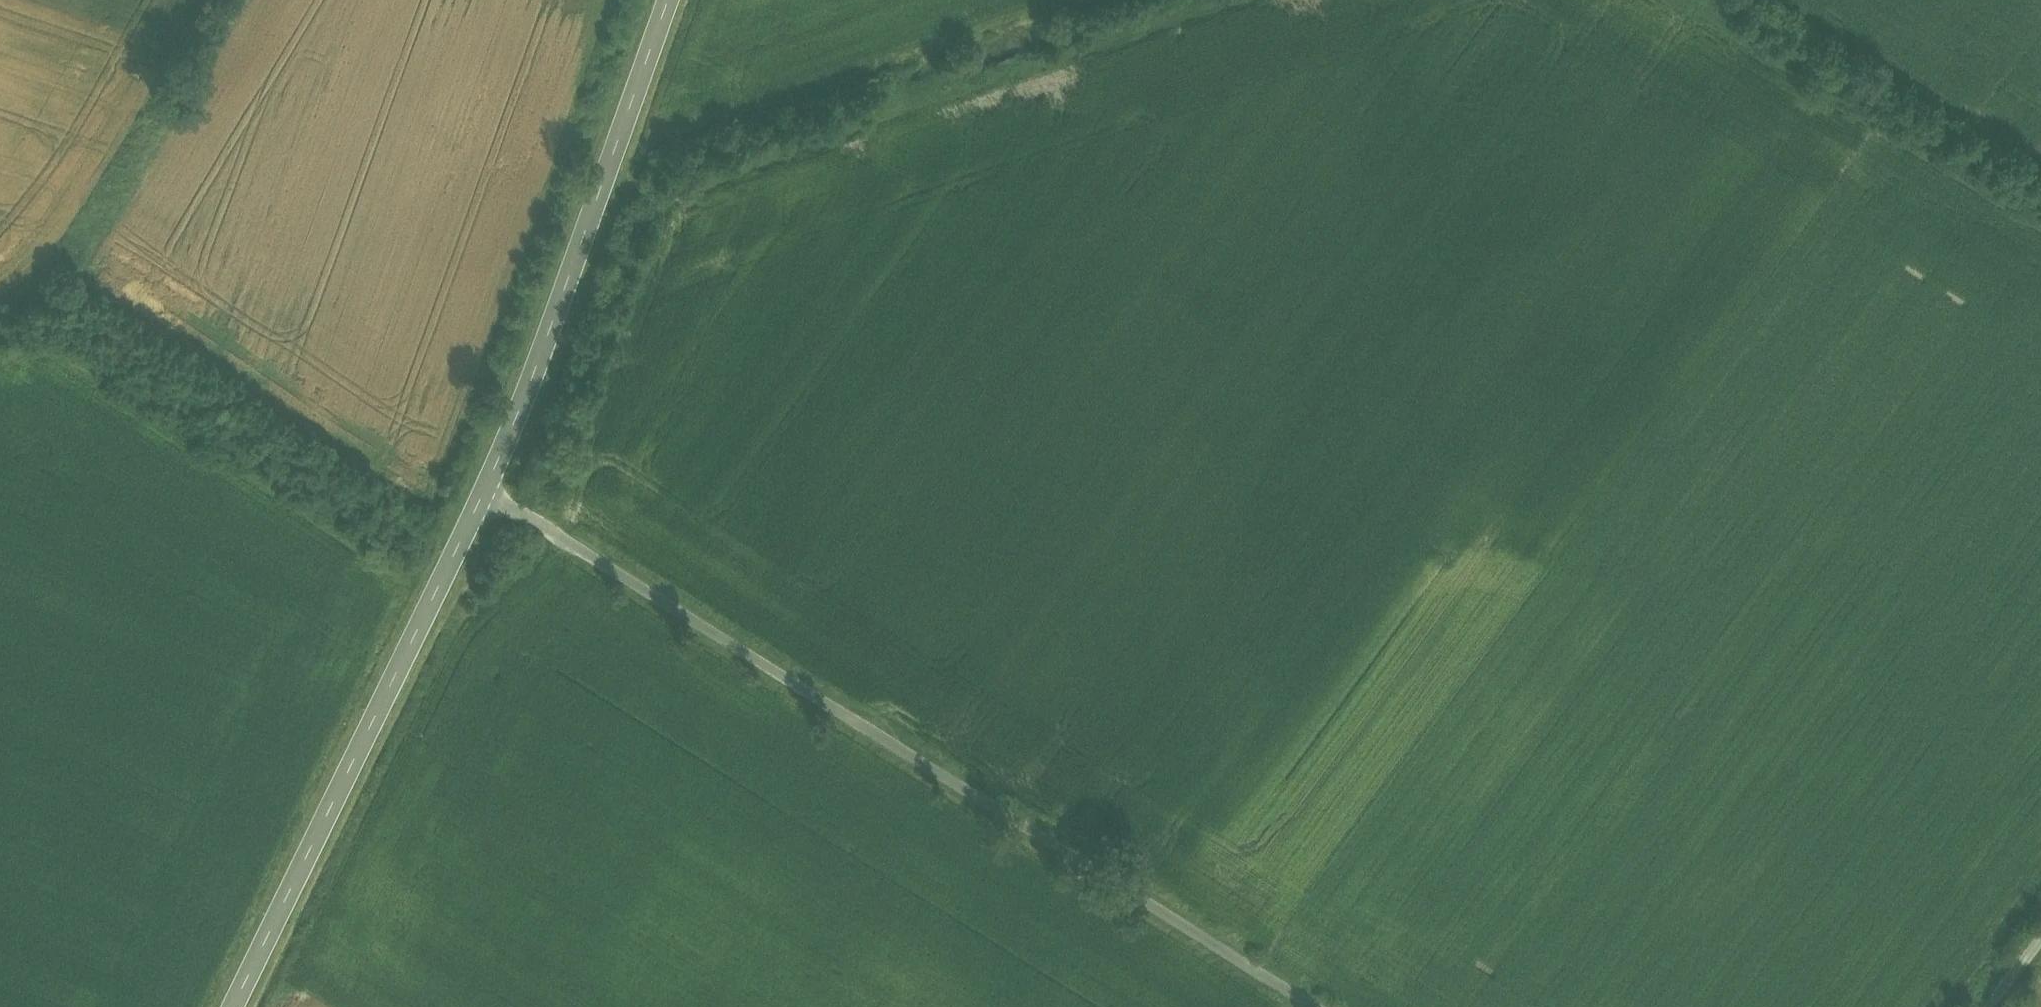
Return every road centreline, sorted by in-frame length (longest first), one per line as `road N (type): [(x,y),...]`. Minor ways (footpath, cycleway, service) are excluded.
road 1 (residential): [(1329,1006),(496,489)]
road 2 (secondary): [(496,489),(240,1006)]
road 3 (secondary): [(683,0),(529,421),(496,489)]

